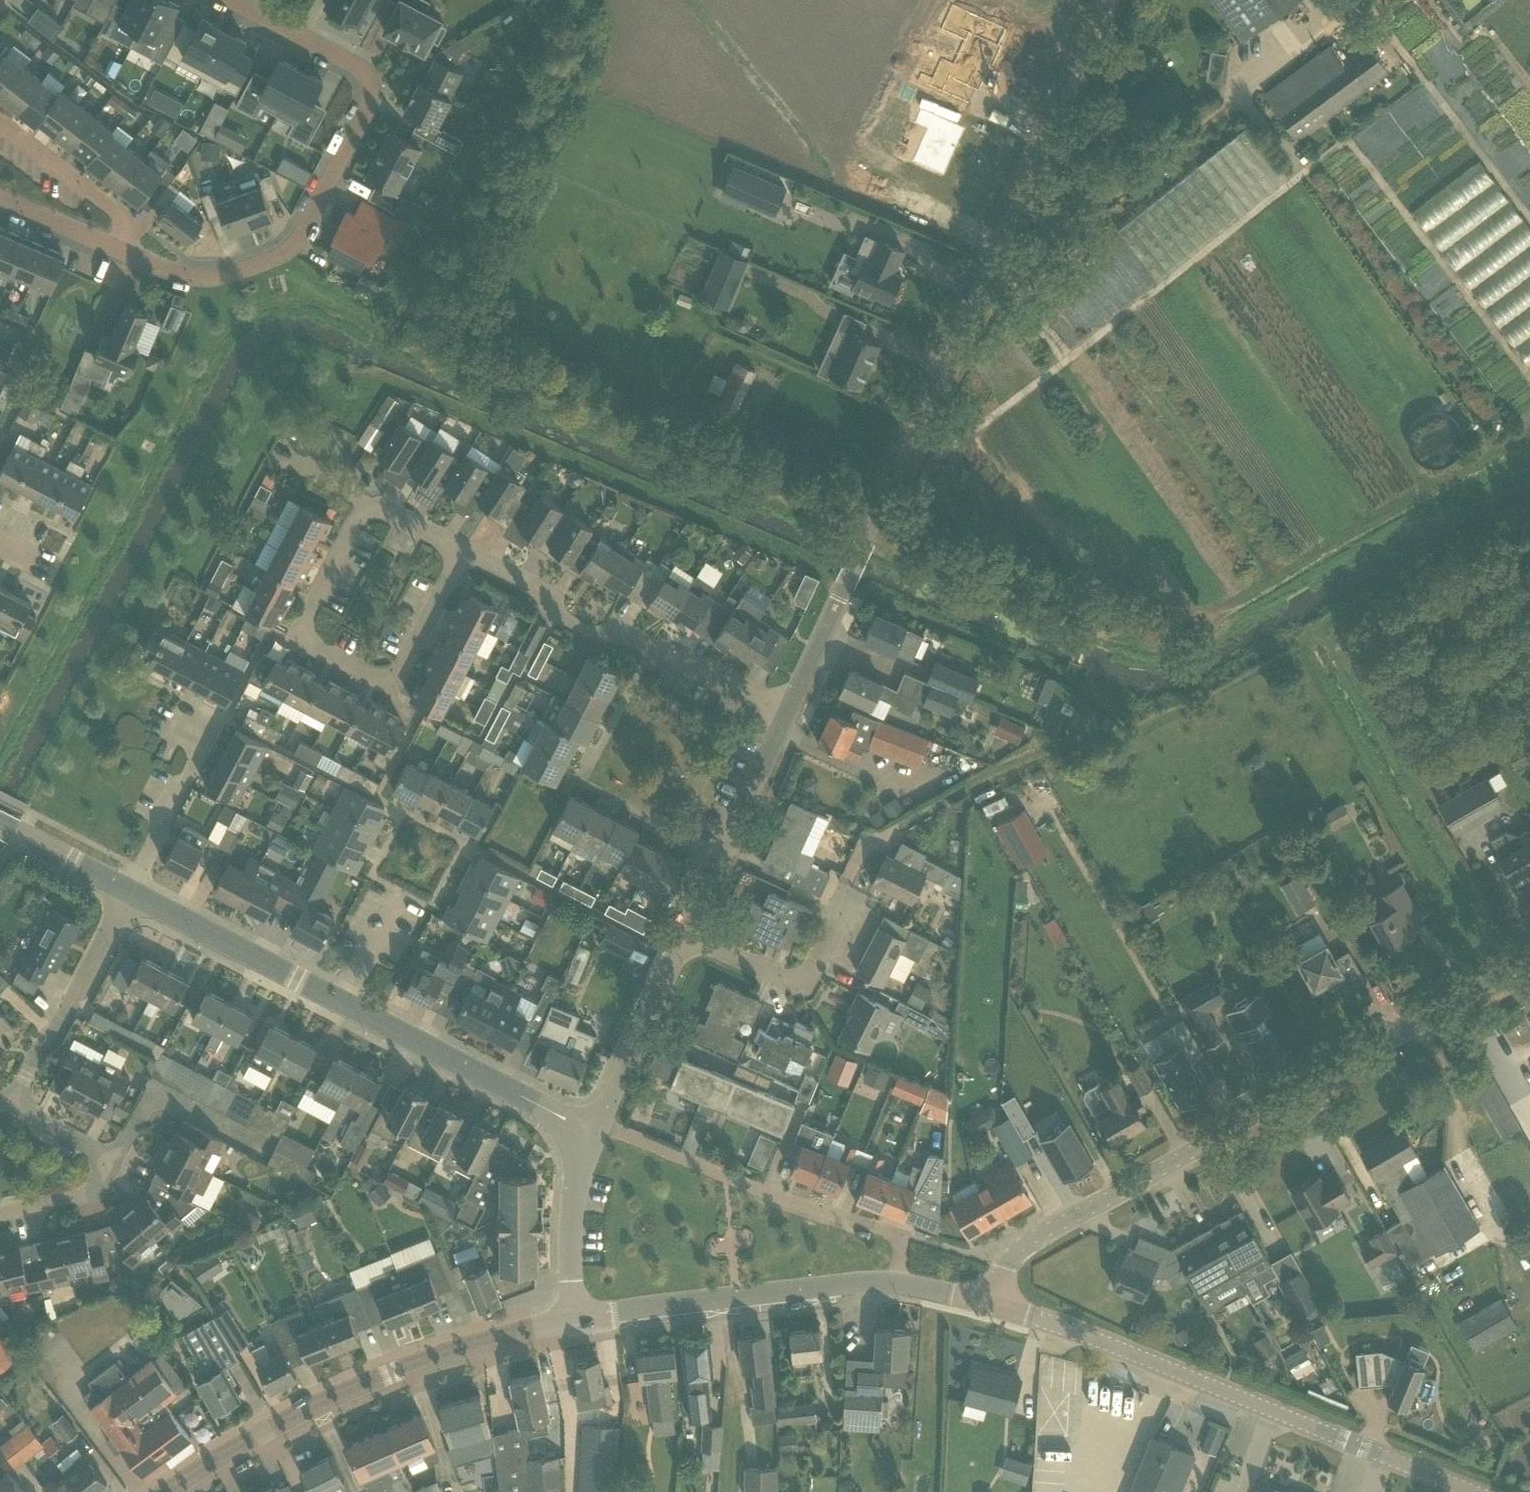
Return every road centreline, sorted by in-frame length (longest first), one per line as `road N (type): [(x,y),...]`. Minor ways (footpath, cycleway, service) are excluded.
road 1 (tertiary): [(993,1305),(1026,1243),(1529,960)]
road 2 (unclassified): [(845,586),(1111,0)]
road 3 (tertiary): [(1477,1491),(993,1305)]
road 4 (residential): [(129,254),(205,278),(265,259),(296,241),(353,143),(366,93),(361,71),(347,54),(243,0)]
road 5 (track): [(983,280),(1359,0)]
road 6 (tertiary): [(164,1491),(263,1427),(334,1393),(570,1318)]
road 7 (residential): [(366,503),(297,636),(389,685),(464,551)]
road 8 (residential): [(788,707),(621,632),(594,634),(553,614),(544,590),(464,551)]
road 9 (tertiary): [(570,1318),(736,1295),(899,1284)]
road 10 (residential): [(685,936),(803,986),(842,915),(863,846),(898,828)]
road 11 (tertiary): [(599,1123),(338,997)]
road 12 (residential): [(685,936),(788,707)]
road 13 (residential): [(11,1107),(114,1162),(98,1191),(0,1214)]
road 14 (residential): [(11,1107),(131,892)]
road 15 (tertiary): [(338,997),(131,892)]
road 16 (residential): [(899,1284),(901,1239),(726,1177)]
road 17 (residential): [(599,1123),(685,936)]
road 18 (tertiary): [(570,1318),(570,1191),(599,1123)]
road 19 (residential): [(0,125),(125,221),(129,254)]
road 20 (track): [(1045,745),(898,828)]
road 21 (residential): [(134,869),(191,762),(205,718)]
road 22 (tertiary): [(124,889),(0,823)]
road 23 (residential): [(0,202),(129,254)]
road 24 (residential): [(788,707),(845,586)]

